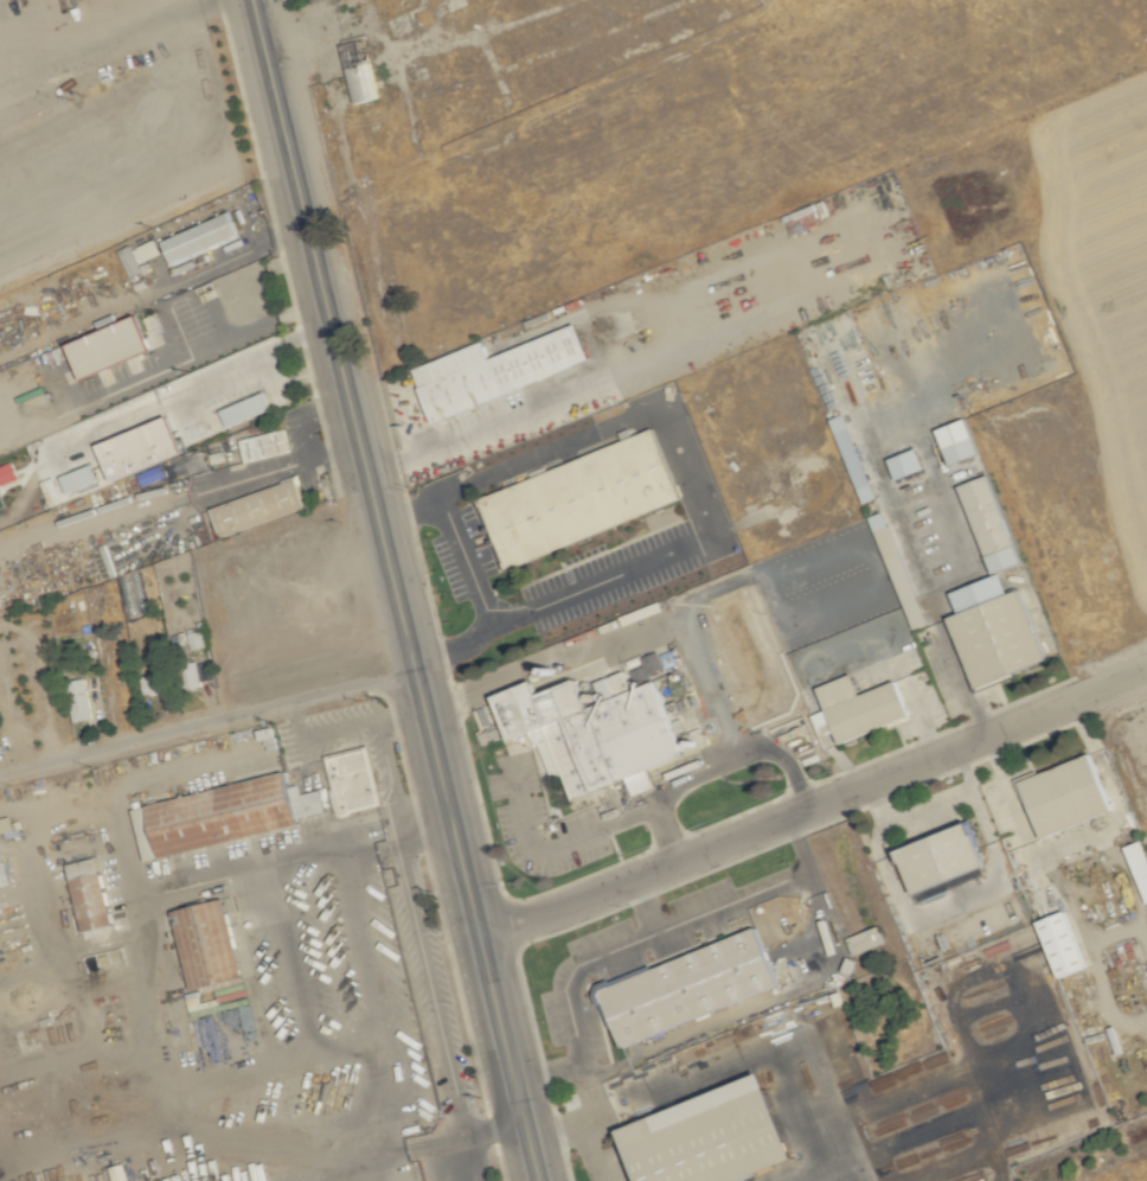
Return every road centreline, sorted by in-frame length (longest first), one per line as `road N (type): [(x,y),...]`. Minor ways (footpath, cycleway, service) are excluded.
road 1 (secondary): [(250,0),(478,938)]
road 2 (residential): [(478,938),(1146,670)]
road 3 (residential): [(414,670),(0,775)]
road 4 (secondary): [(478,938),(537,1180)]

